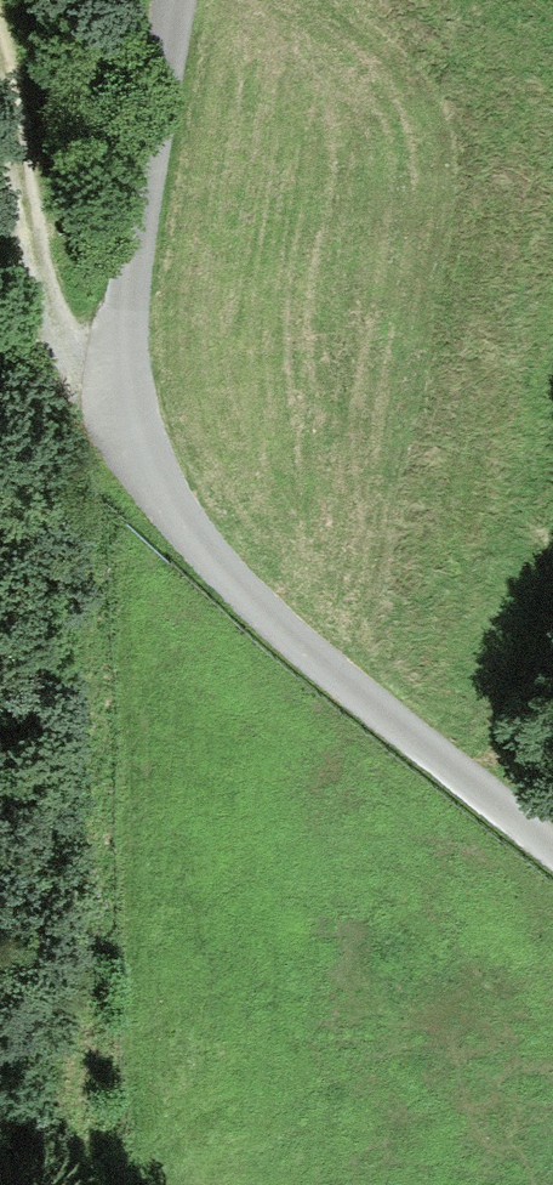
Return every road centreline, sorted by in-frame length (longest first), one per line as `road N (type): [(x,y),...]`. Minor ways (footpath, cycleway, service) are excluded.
road 1 (track): [(0,117),(37,315),(123,425),(59,495),(88,1184)]
road 2 (unclassified): [(166,0),(114,341),(123,425),(161,512),(267,619),(552,852)]

